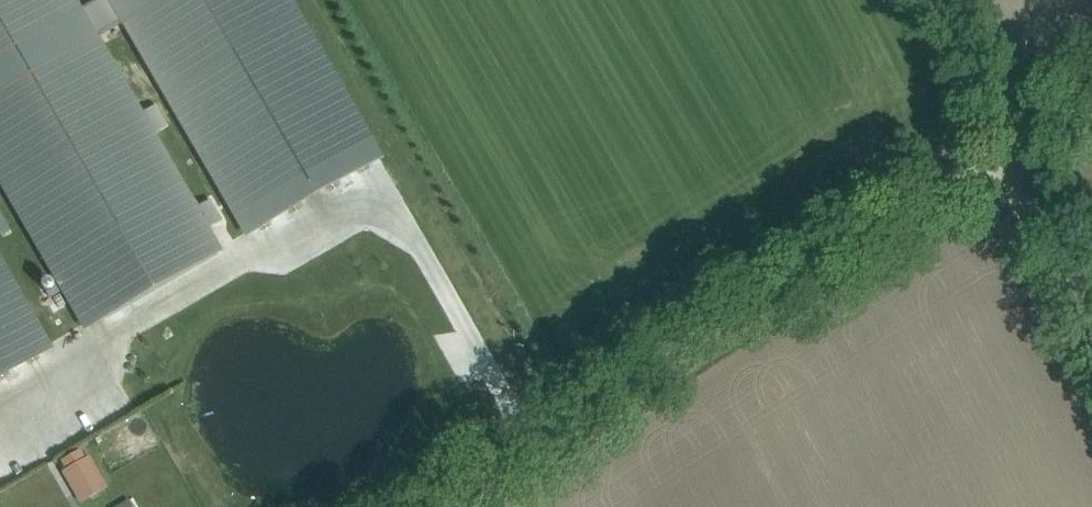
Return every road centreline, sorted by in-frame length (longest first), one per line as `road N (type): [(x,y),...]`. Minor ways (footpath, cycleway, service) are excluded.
road 1 (unclassified): [(431,506),(1009,134)]
road 2 (track): [(0,222),(66,341),(0,381)]
road 3 (tertiary): [(1091,299),(1009,134)]
road 4 (tertiary): [(1009,134),(941,0)]

